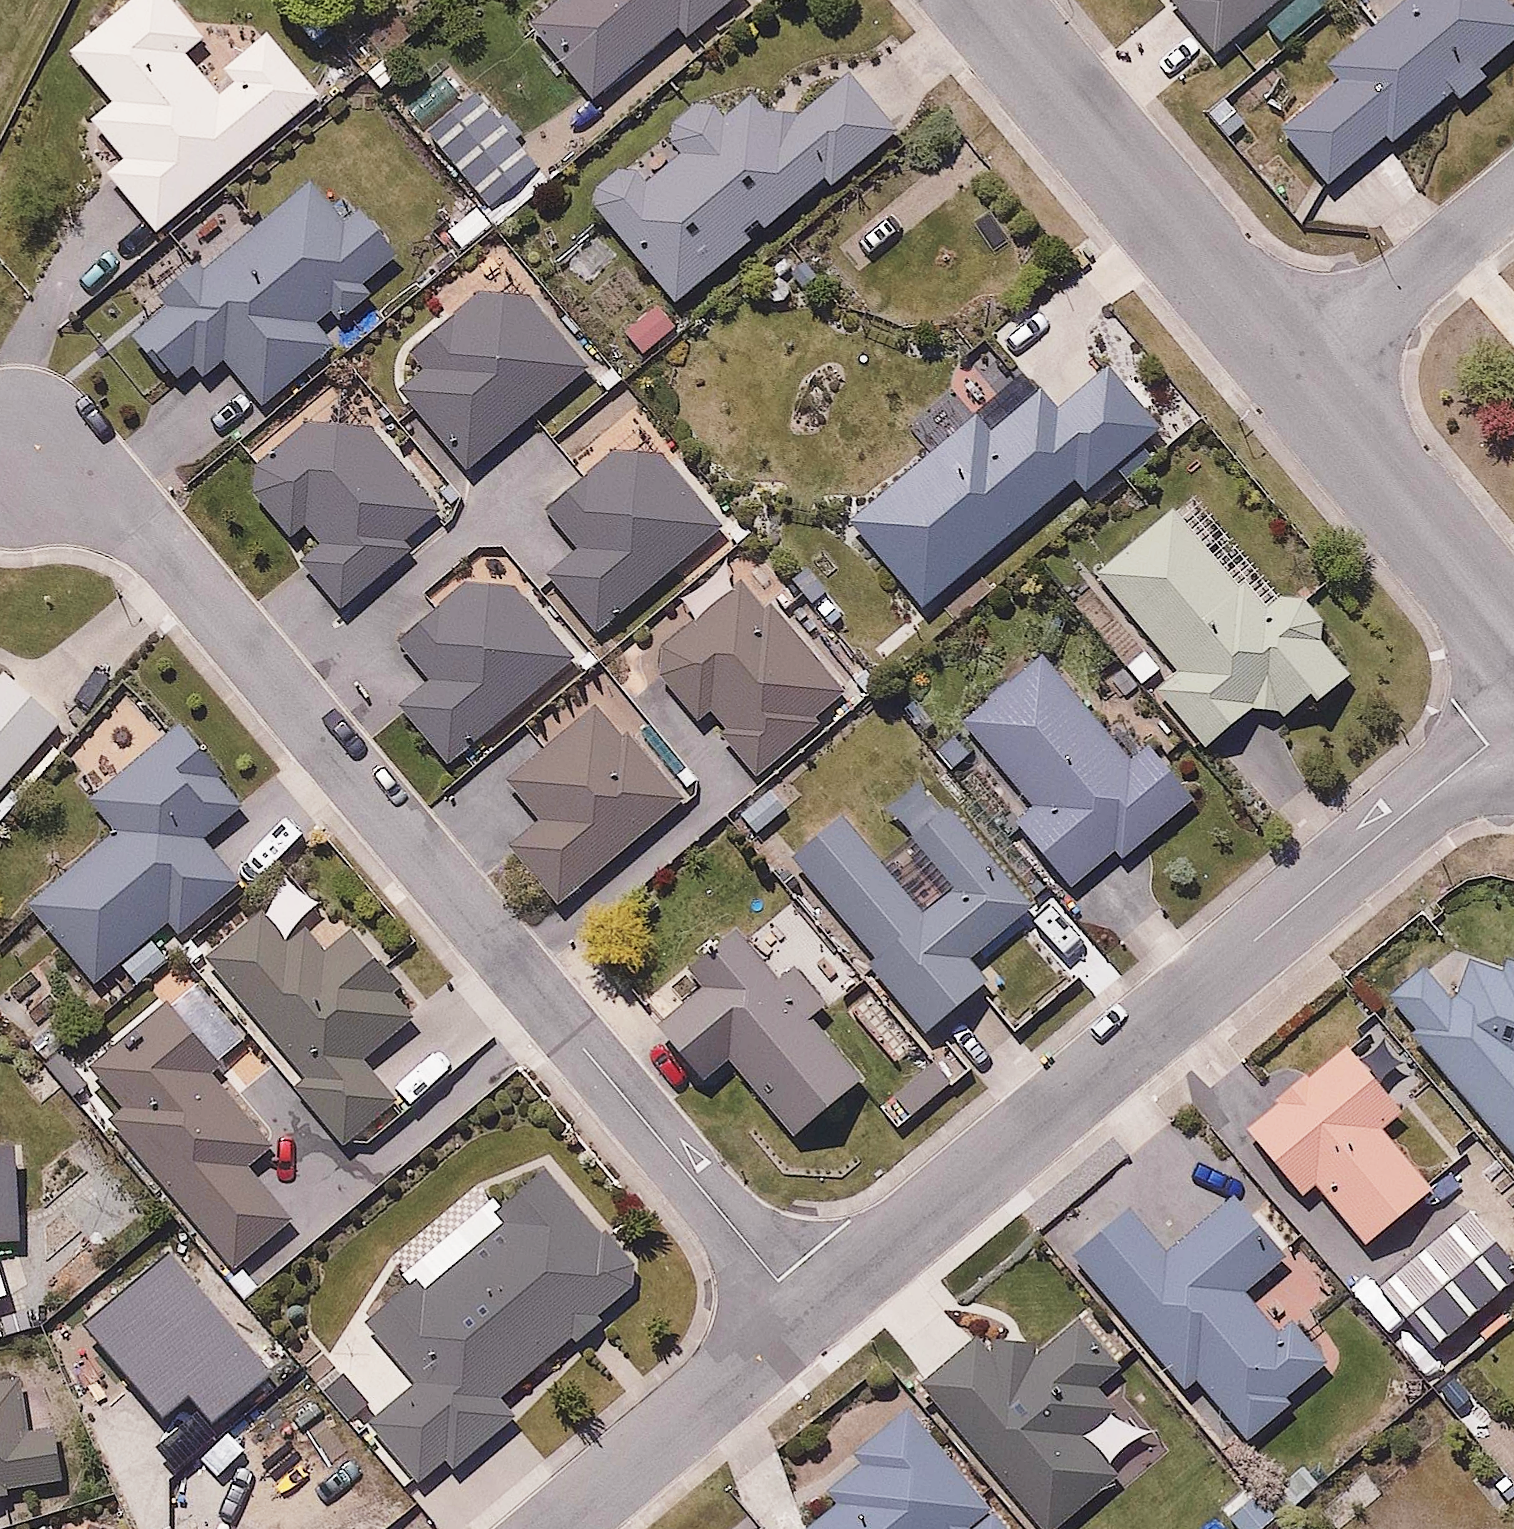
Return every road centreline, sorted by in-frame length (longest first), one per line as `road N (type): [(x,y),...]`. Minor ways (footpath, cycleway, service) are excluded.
road 1 (residential): [(805,1315),(153,538),(26,452)]
road 2 (residential): [(1513,725),(805,1315)]
road 3 (residential): [(1299,378),(984,0)]
road 4 (residential): [(1513,642),(1299,378)]
road 5 (residential): [(805,1315),(552,1528)]
road 6 (residential): [(1299,378),(1513,196)]

